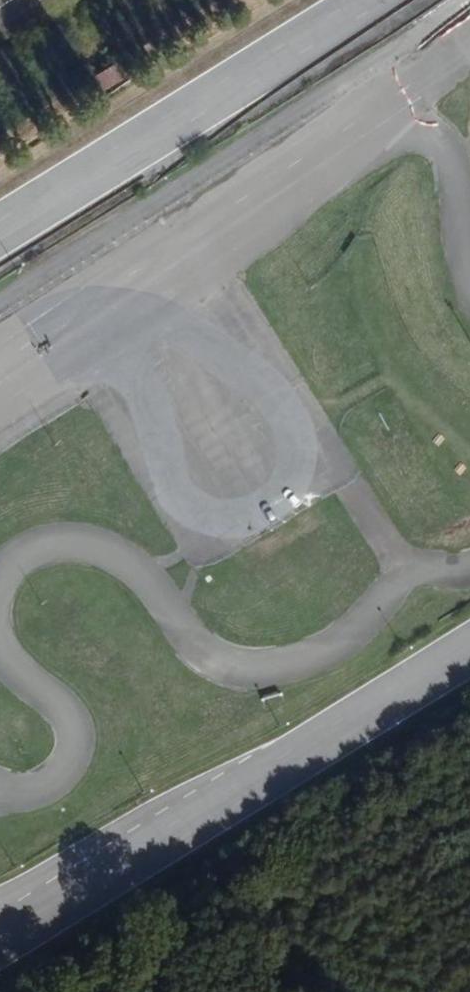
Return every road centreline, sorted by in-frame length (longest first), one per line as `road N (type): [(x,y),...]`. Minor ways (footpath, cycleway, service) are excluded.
road 1 (track): [(469,748),(56,991)]
road 2 (unclassified): [(382,119),(431,137),(456,163),(469,278)]

